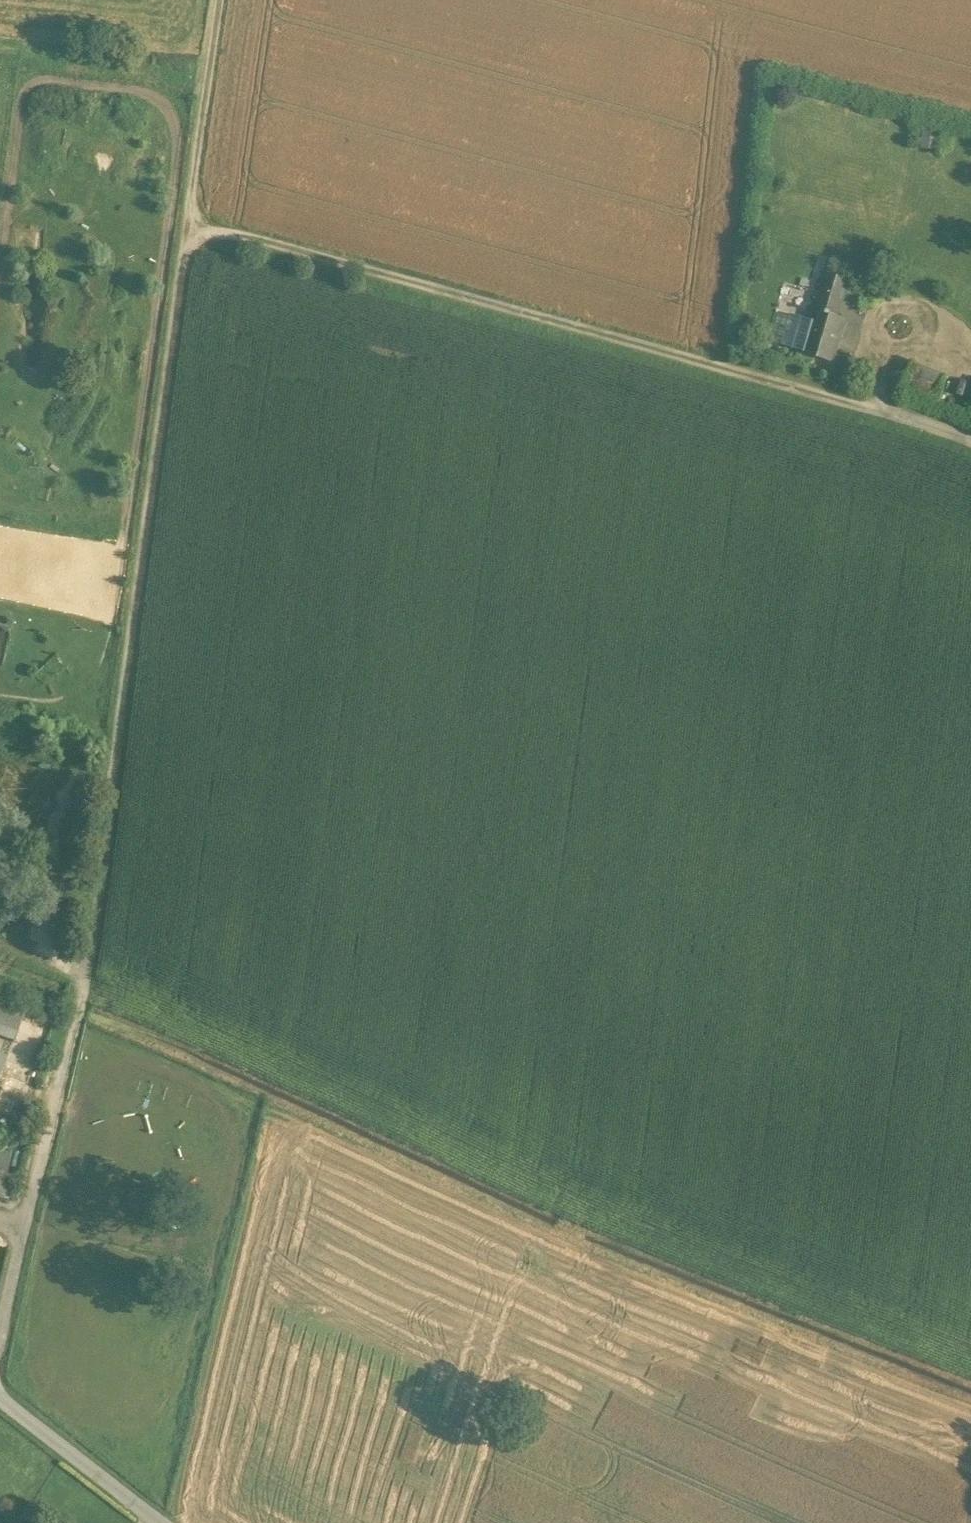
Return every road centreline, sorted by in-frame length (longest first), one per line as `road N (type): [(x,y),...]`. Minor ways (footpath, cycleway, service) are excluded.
road 1 (track): [(970,437),(189,220),(76,1018),(0,1339)]
road 2 (residential): [(0,1403),(155,1522)]

